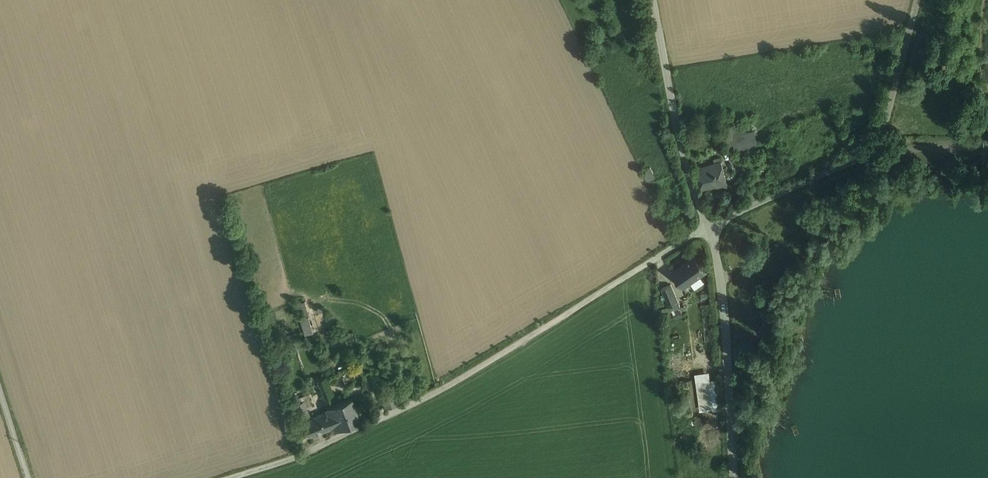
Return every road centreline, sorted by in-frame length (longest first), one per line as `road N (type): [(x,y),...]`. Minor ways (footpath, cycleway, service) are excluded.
road 1 (unclassified): [(234,477),(432,395),(708,228)]
road 2 (unclassified): [(708,228),(879,146),(917,0)]
road 3 (unclassified): [(734,477),(723,299),(708,228)]
road 4 (unclassified): [(708,228),(653,0)]

